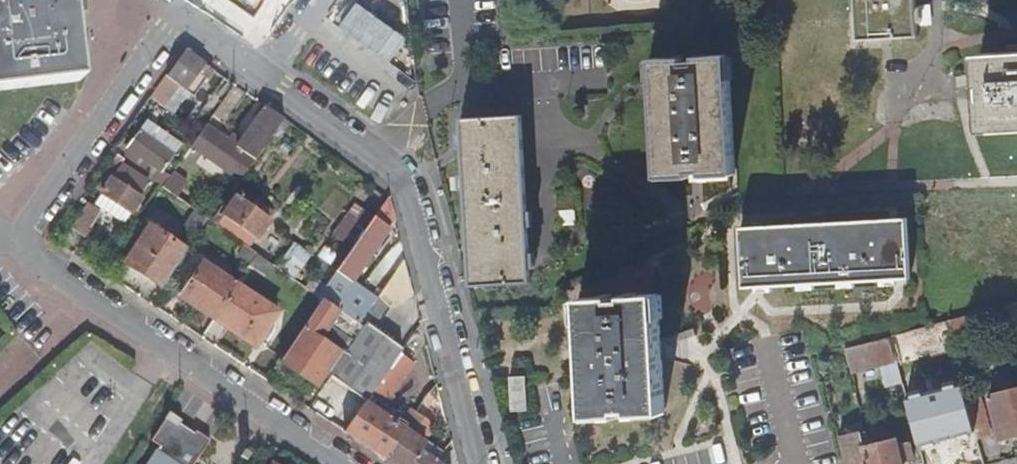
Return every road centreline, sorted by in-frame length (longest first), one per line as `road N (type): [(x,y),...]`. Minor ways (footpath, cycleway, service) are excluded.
road 1 (residential): [(480,463),(401,179),(176,15),(16,241)]
road 2 (residential): [(16,241),(341,463)]

